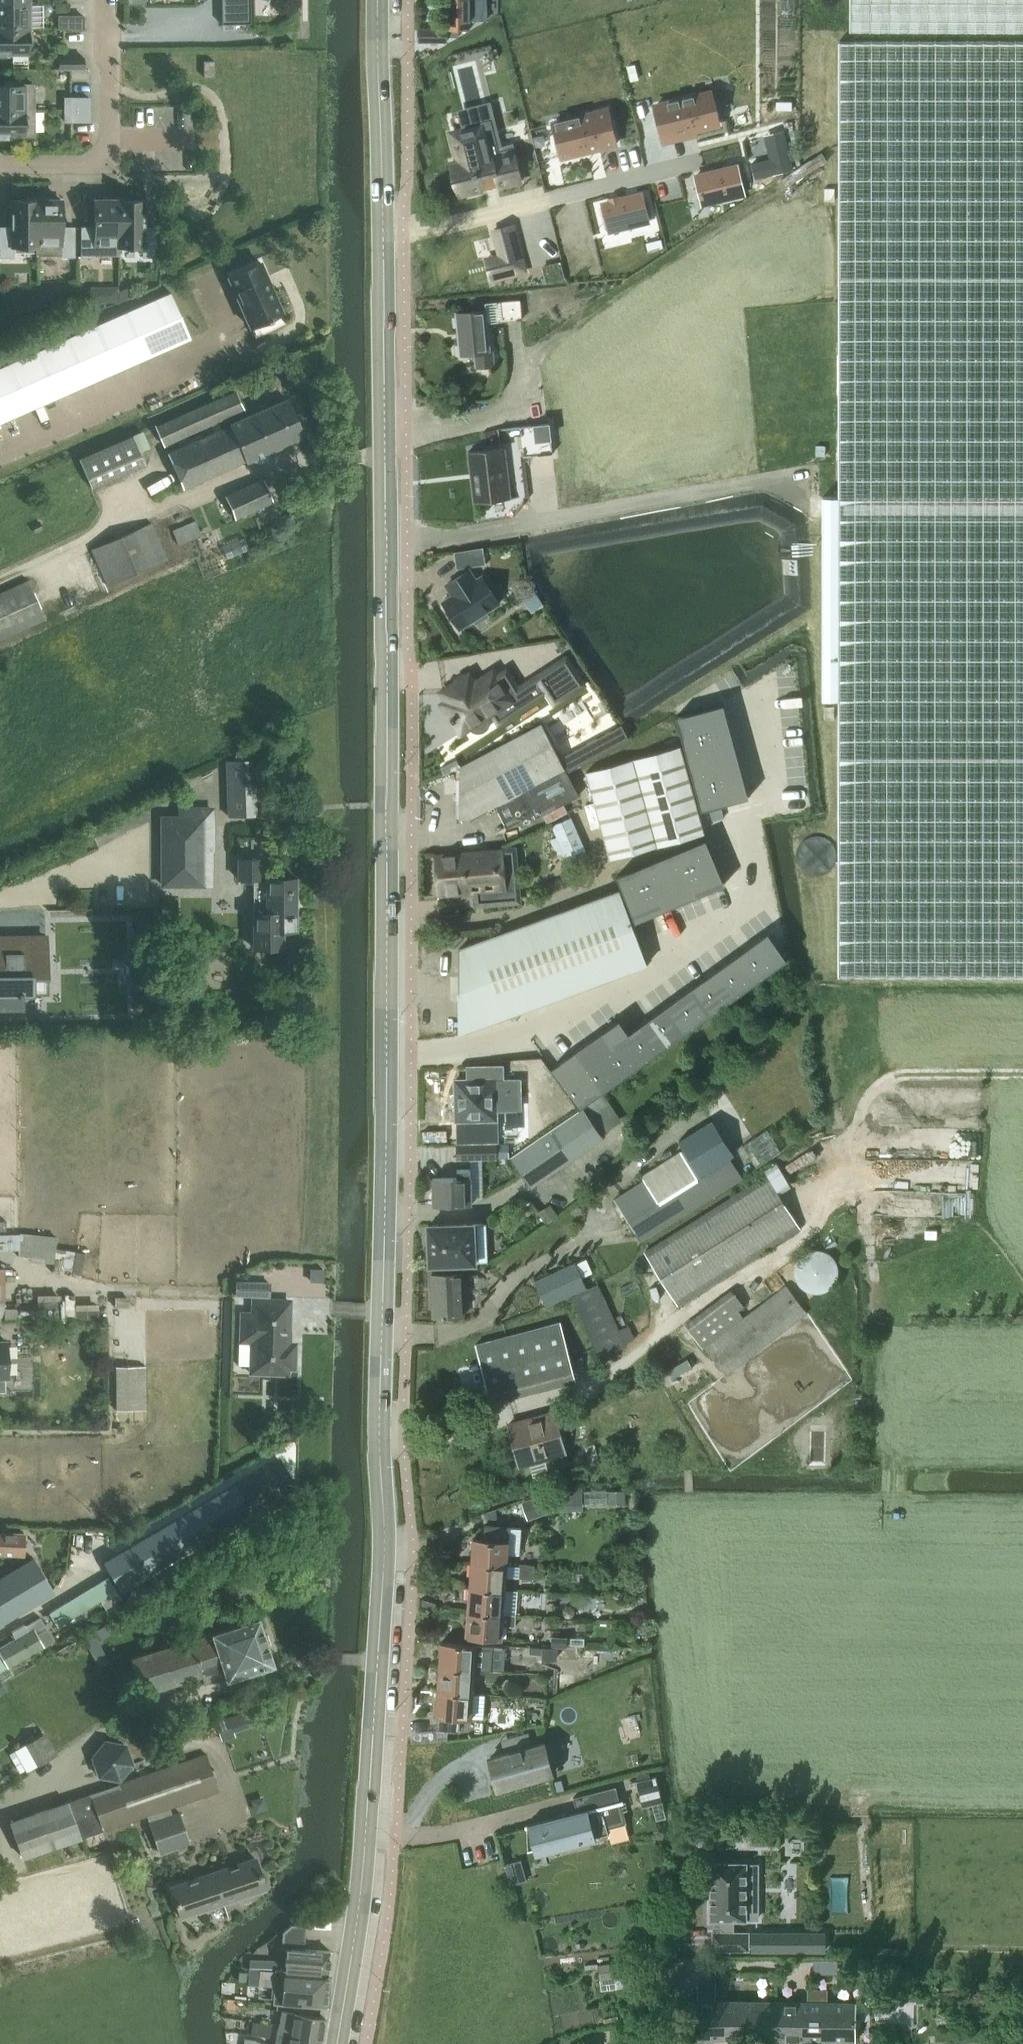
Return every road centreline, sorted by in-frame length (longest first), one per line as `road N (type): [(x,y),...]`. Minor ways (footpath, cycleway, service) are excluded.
road 1 (tertiary): [(382,230),(383,1550),(363,1874),(337,2043)]
road 2 (residential): [(700,159),(432,225),(382,230)]
road 3 (residential): [(0,163),(109,161),(106,0)]
road 4 (tertiary): [(376,0),(382,230)]

